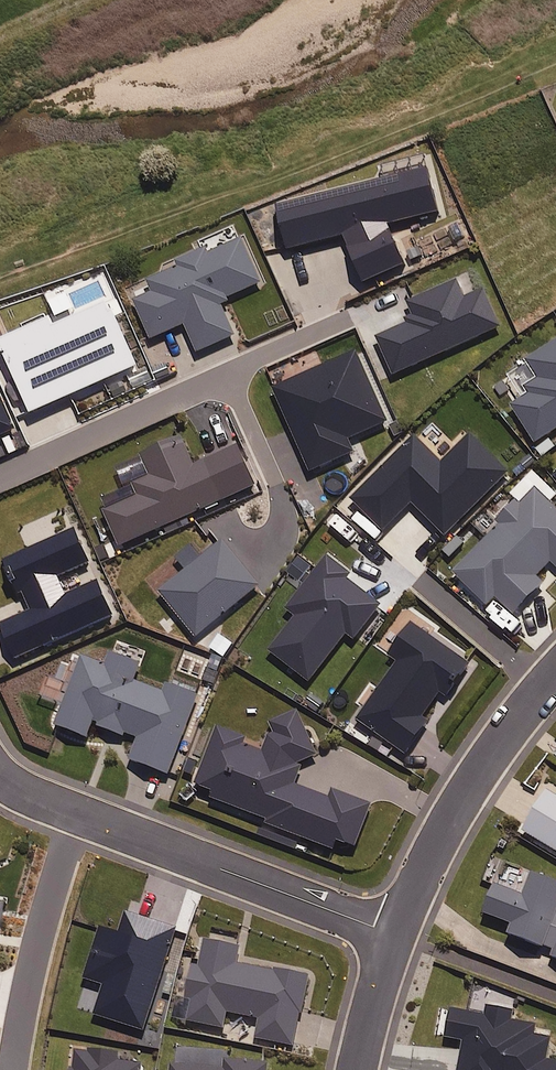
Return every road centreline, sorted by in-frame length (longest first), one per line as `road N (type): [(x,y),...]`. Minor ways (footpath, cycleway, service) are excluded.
road 1 (residential): [(392,934),(80,814)]
road 2 (residential): [(555,672),(453,812),(392,934)]
road 3 (residential): [(80,814),(40,931),(14,1069)]
road 4 (residential): [(392,934),(356,1069)]

